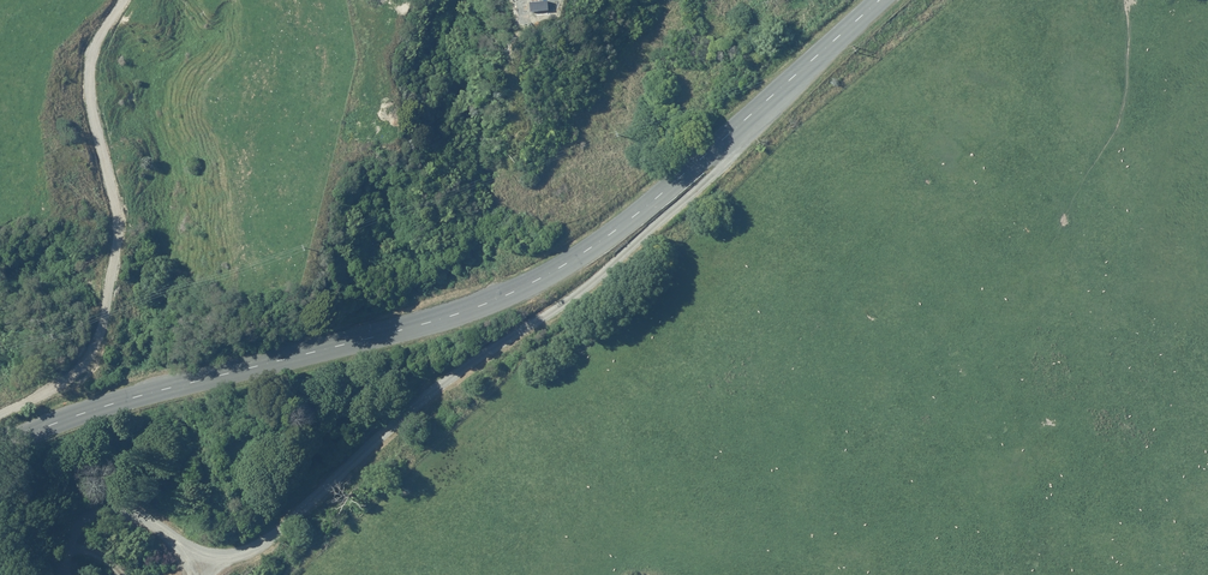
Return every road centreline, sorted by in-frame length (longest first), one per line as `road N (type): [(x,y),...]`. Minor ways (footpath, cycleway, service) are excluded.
road 1 (unclassified): [(729,135),(721,167),(645,237),(514,343),(429,387),(332,494),(272,539),(205,557),(105,483),(79,489),(58,512),(65,574)]
road 2 (tertiary): [(729,135),(617,229),(513,292),(401,331),(81,414),(0,449)]
road 3 (tertiary): [(881,0),(729,135)]

